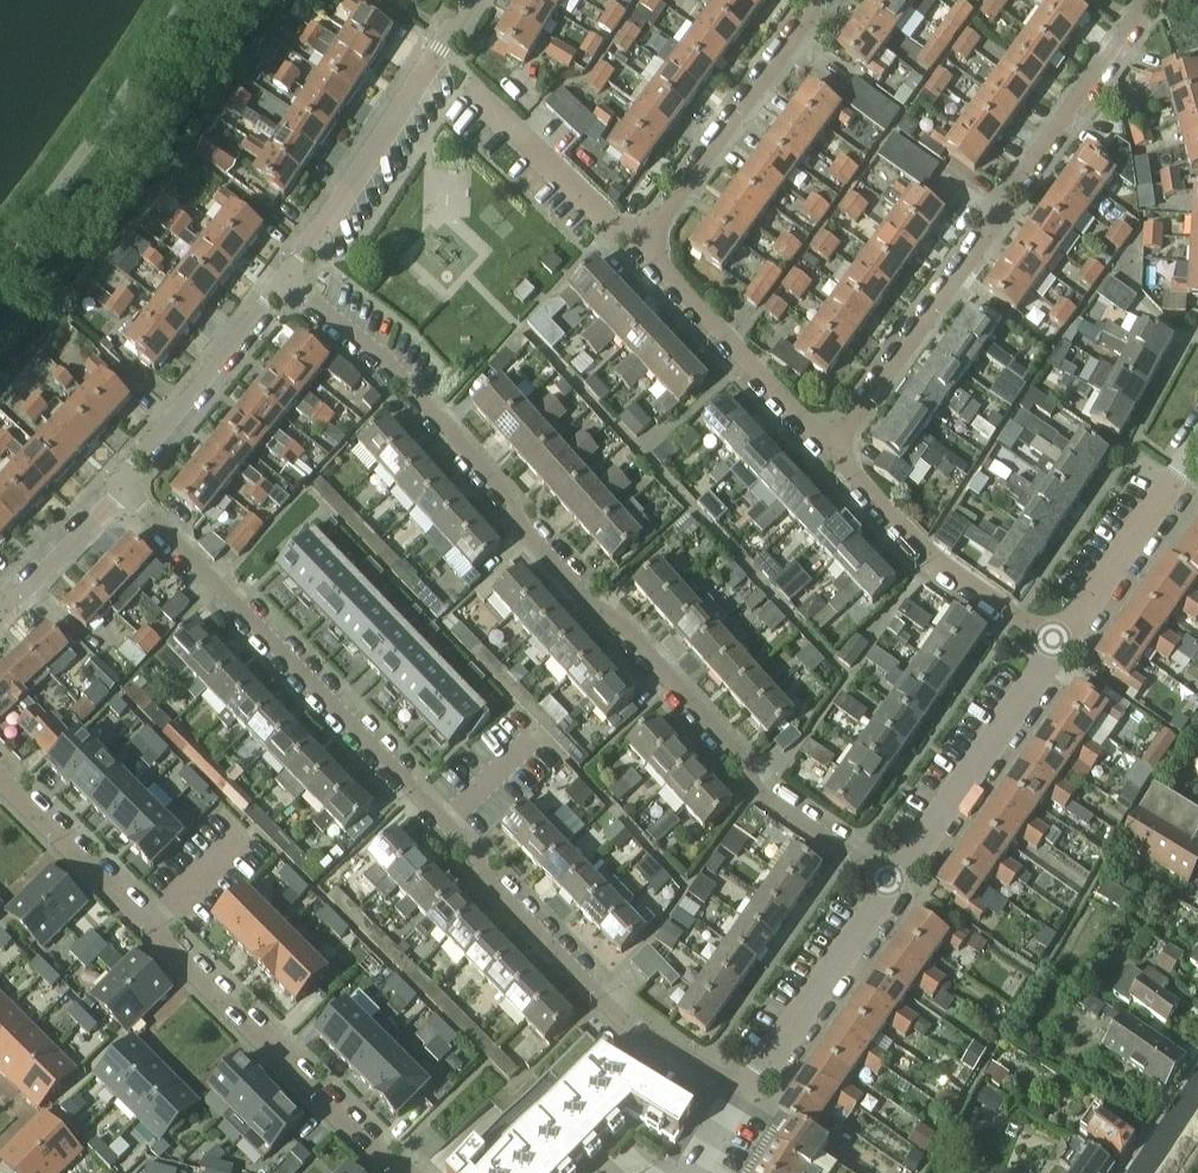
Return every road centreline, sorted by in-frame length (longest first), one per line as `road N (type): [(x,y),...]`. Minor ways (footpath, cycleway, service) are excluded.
road 1 (residential): [(126,490),(477,856),(484,877),(600,998),(745,1091)]
road 2 (residential): [(891,880),(758,795),(743,760),(622,625),(592,608),(519,524),(513,503),(398,376),(284,278)]
road 3 (residential): [(395,1172),(0,781)]
road 4 (residential): [(1149,0),(1008,190),(992,232),(832,453)]
road 5 (residential): [(474,0),(284,278)]
road 6 (residential): [(822,0),(639,250)]
road 7 (residential): [(1059,646),(925,551),(832,453)]
road 8 (residential): [(891,880),(1059,646)]
road 9 (residential): [(832,453),(639,250)]
road 10 (residential): [(284,278),(135,463),(126,490)]
road 11 (residential): [(745,1091),(891,880)]
road 12 (residential): [(1059,646),(1197,451)]
road 13 (residential): [(639,250),(469,89)]
road 14 (residential): [(126,490),(0,613)]

